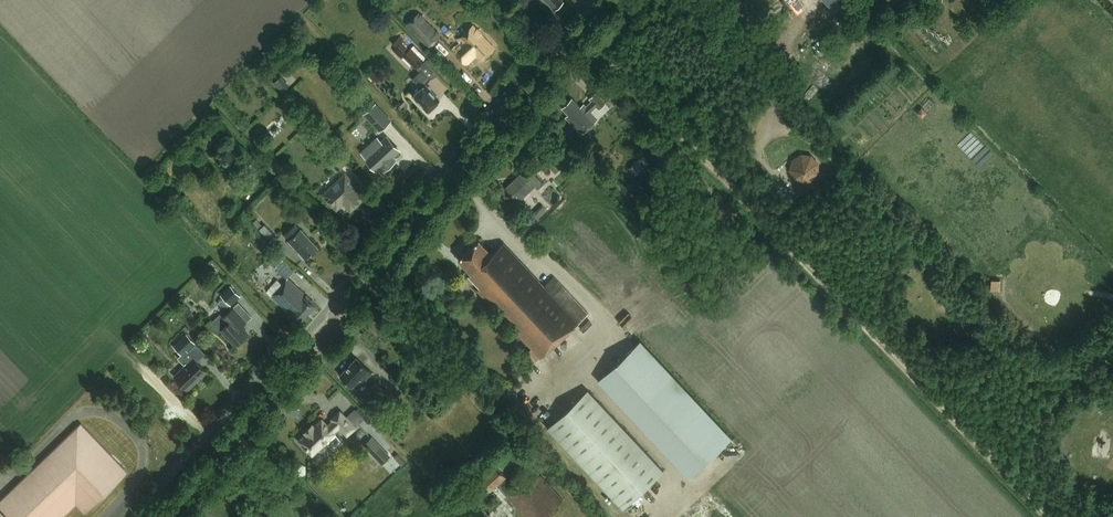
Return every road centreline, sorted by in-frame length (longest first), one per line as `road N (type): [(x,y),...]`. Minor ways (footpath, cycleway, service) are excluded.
road 1 (secondary): [(165,516),(606,0)]
road 2 (track): [(1047,516),(580,30)]

